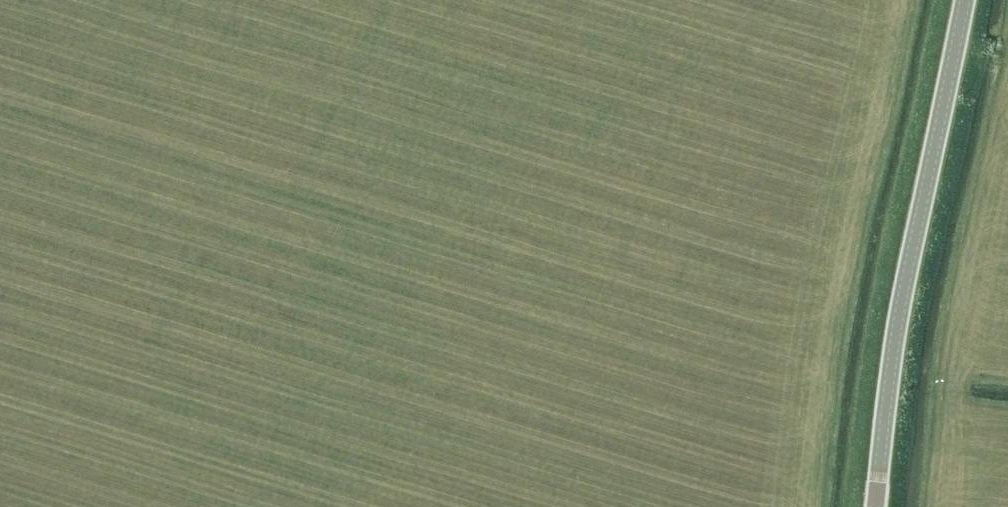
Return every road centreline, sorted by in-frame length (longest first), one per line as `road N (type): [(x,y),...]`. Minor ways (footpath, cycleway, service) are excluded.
road 1 (tertiary): [(875,506),(898,323),(964,0)]

